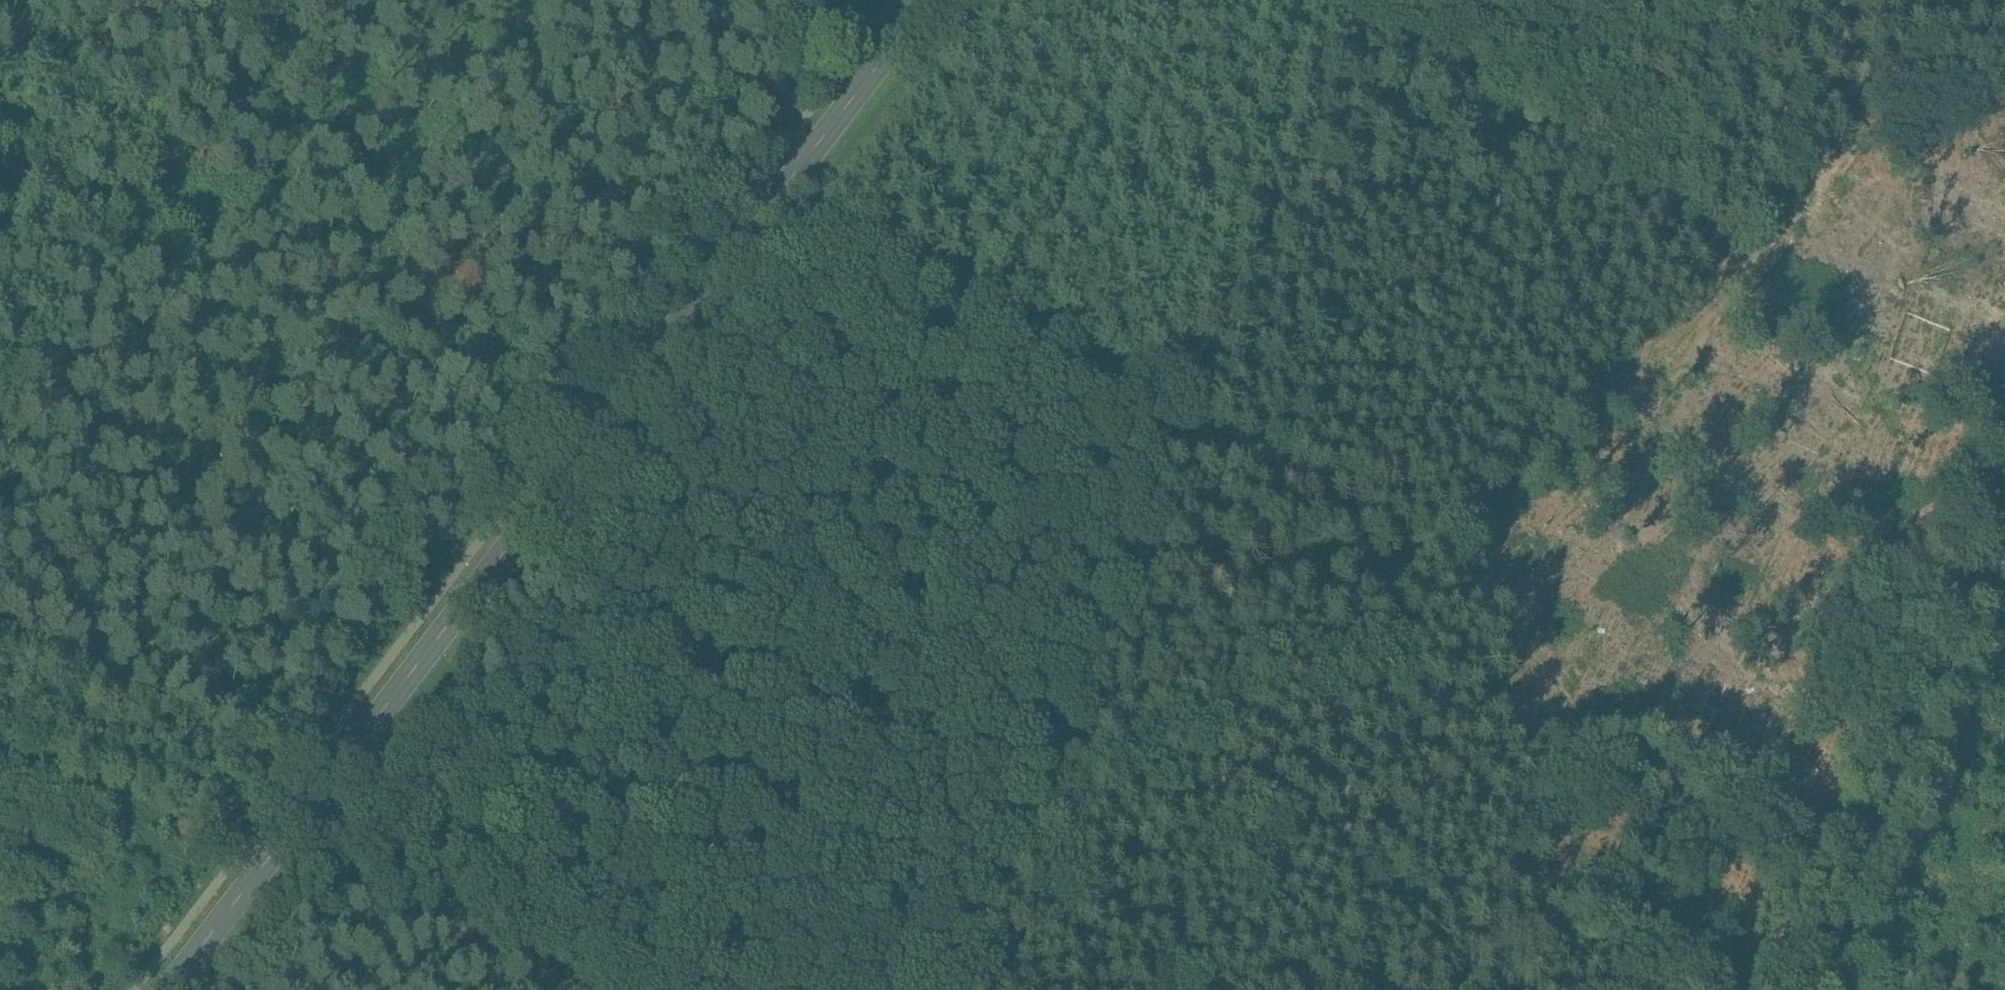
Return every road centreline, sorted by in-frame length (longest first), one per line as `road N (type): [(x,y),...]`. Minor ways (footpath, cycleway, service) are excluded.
road 1 (secondary): [(182,989),(932,0)]
road 2 (track): [(2004,460),(1798,989)]
road 3 (track): [(0,391),(297,0)]

